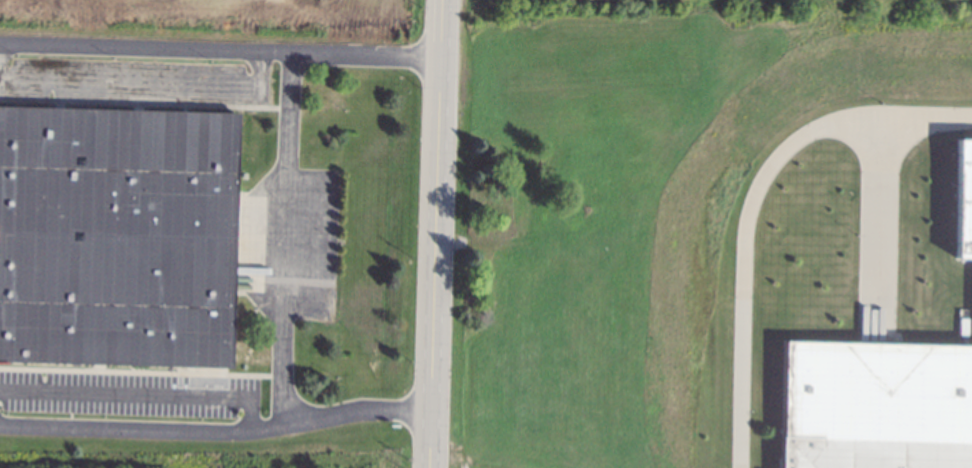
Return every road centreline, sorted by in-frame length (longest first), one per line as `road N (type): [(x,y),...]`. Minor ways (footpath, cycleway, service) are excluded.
road 1 (secondary): [(446,0),(432,467)]

